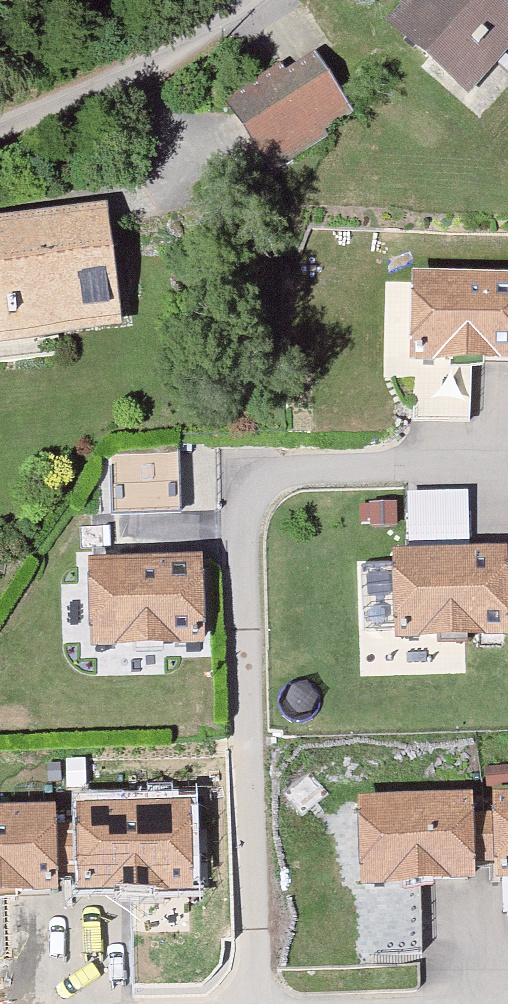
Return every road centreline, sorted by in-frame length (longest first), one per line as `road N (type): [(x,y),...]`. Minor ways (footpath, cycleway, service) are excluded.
road 1 (residential): [(507,467),(252,479),(266,1003)]
road 2 (residential): [(0,129),(105,92),(253,0)]

